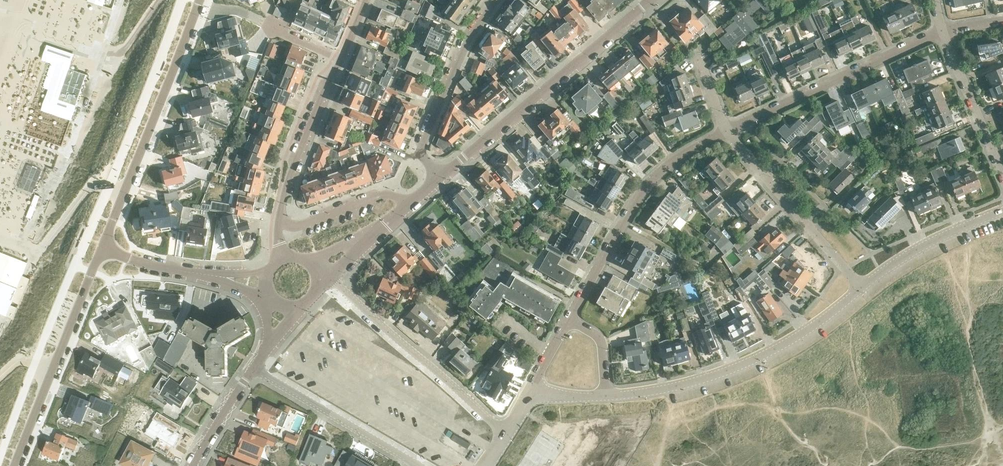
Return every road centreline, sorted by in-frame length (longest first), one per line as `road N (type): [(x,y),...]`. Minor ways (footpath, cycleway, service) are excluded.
road 1 (tertiary): [(607,394),(734,368),(799,335),(861,287)]
road 2 (residential): [(441,179),(651,0)]
road 3 (tertiary): [(199,0),(103,249)]
road 4 (residential): [(570,319),(640,198),(677,159),(728,130)]
road 5 (residential): [(728,130),(943,29)]
road 6 (tertiary): [(505,434),(328,277)]
road 7 (tertiary): [(103,249),(15,465)]
road 8 (residential): [(861,287),(728,130)]
road 9 (residential): [(497,0),(469,40),(423,147),(441,179)]
road 10 (tertiary): [(255,367),(419,465)]
road 11 (residential): [(280,221),(291,174),(342,60)]
road 12 (tertiary): [(861,287),(927,243),(1002,209)]
road 13 (residential): [(1002,175),(943,29)]
road 14 (residential): [(412,203),(385,195),(299,227),(280,221)]

